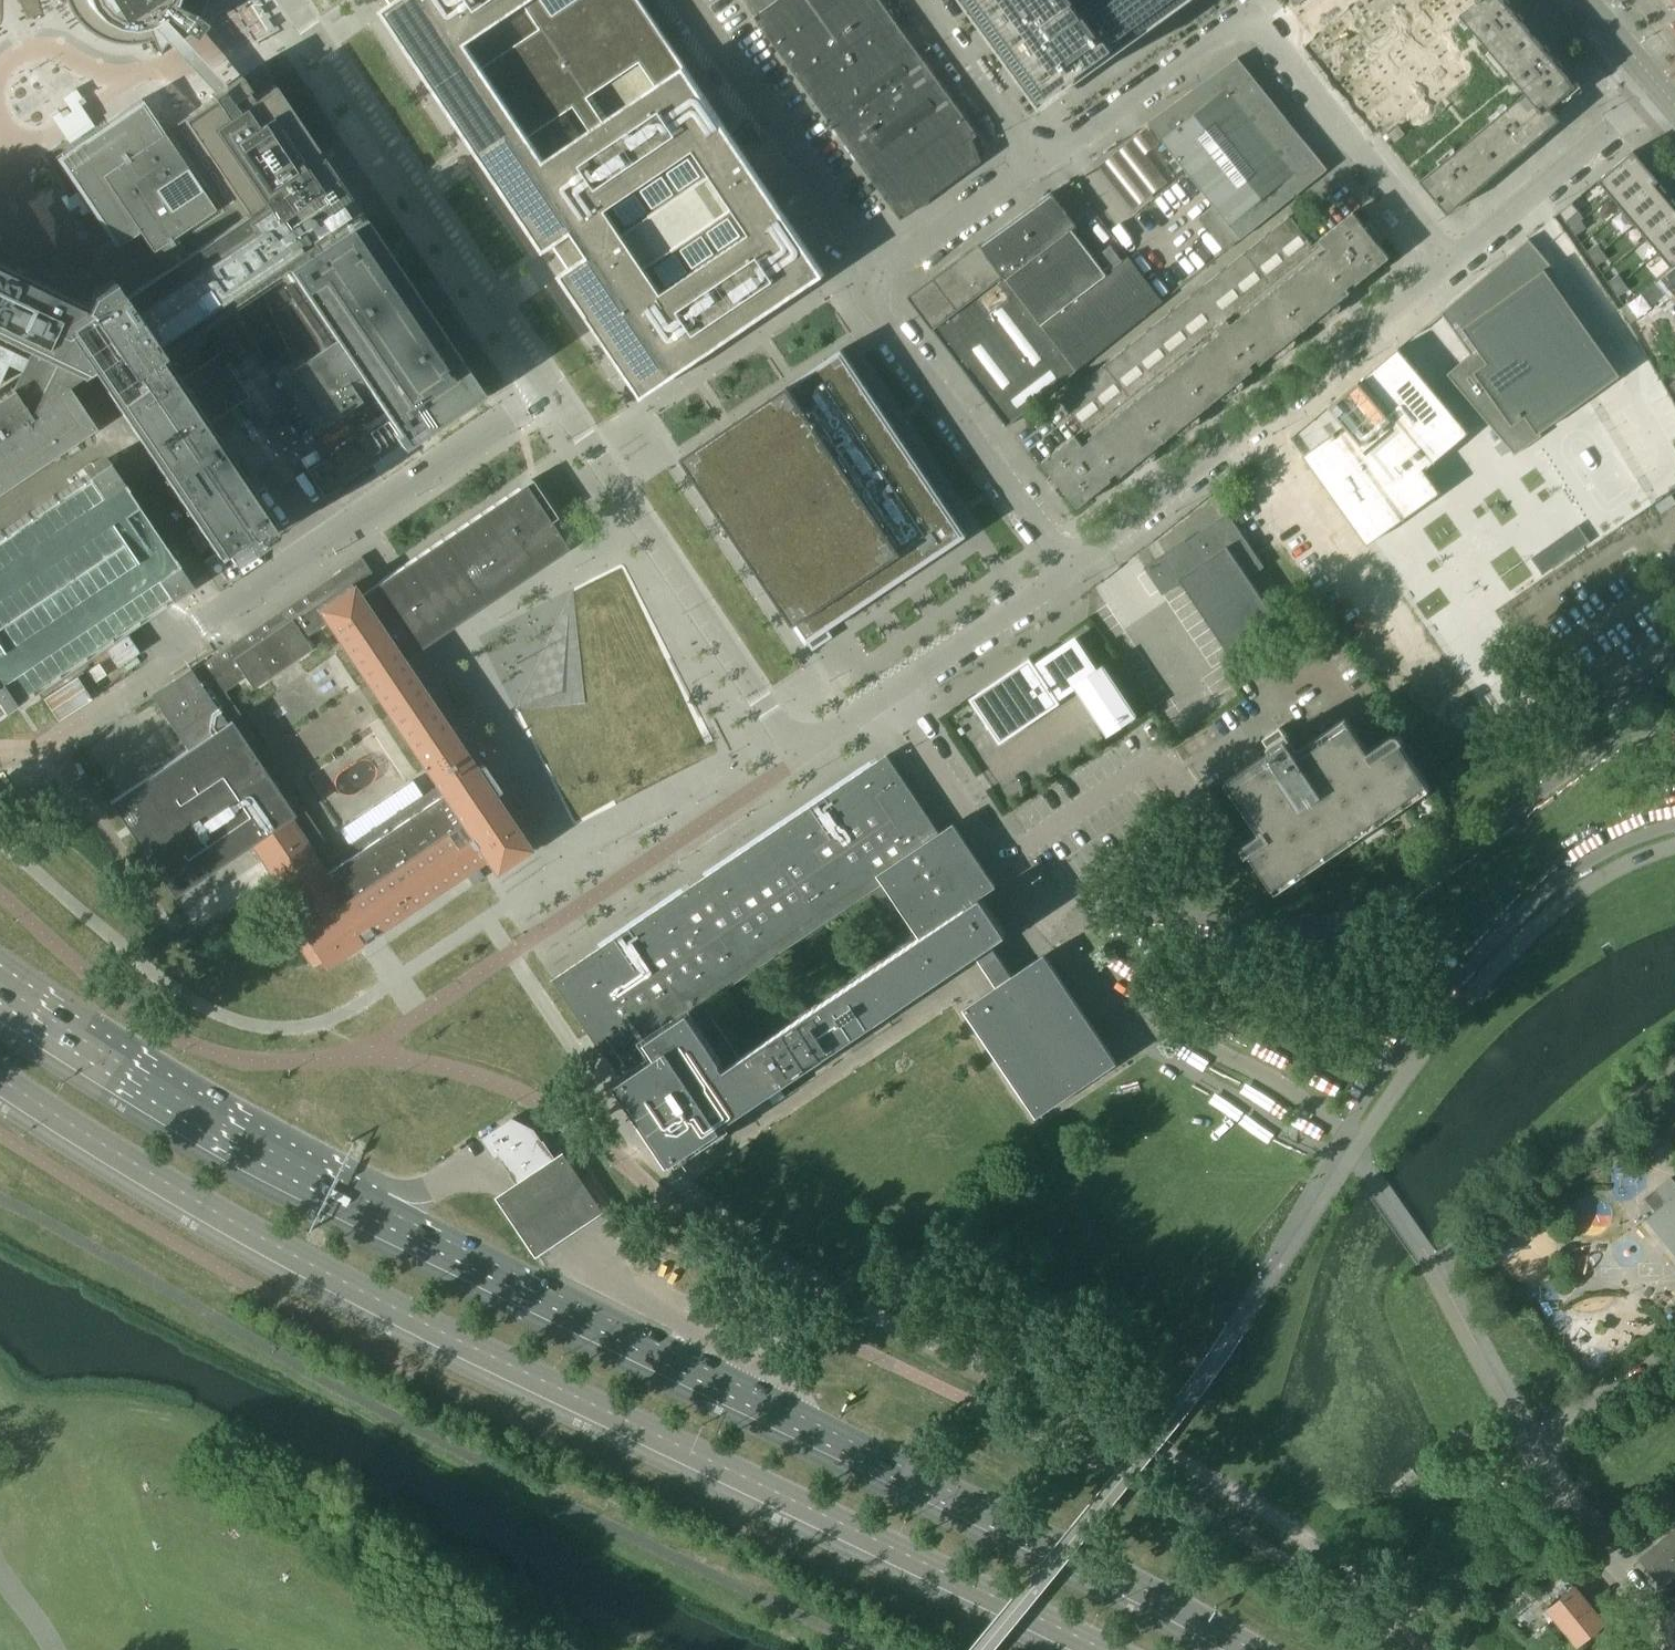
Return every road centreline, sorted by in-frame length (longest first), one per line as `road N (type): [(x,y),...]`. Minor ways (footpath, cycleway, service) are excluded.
road 1 (trunk): [(0,1079),(209,1209),(464,1345),(1099,1649)]
road 2 (trunk): [(1245,1649),(1085,1562),(717,1388)]
road 3 (residential): [(87,715),(549,386)]
road 4 (residential): [(1068,566),(1443,264)]
road 5 (residential): [(549,386),(290,0)]
road 6 (trunk): [(717,1388),(344,1200)]
road 7 (trunk): [(344,1200),(145,1096),(0,996)]
road 8 (residential): [(860,289),(1068,566)]
road 9 (residential): [(795,751),(605,467)]
road 10 (residential): [(882,271),(688,0)]
road 11 (residential): [(1443,264),(1253,13)]
road 12 (residential): [(605,467),(860,289)]
road 13 (residential): [(1064,946),(887,692)]
road 14 (residential): [(1608,1561),(1549,1492),(1530,1451),(1674,1360)]
road 15 (residential): [(1443,264),(1662,89)]
road 16 (residential): [(1038,162),(1253,13)]
road 17 (residential): [(887,692),(1068,566)]
road 18 (residential): [(1038,162),(920,0)]
road 19 (residential): [(882,271),(1038,162)]

